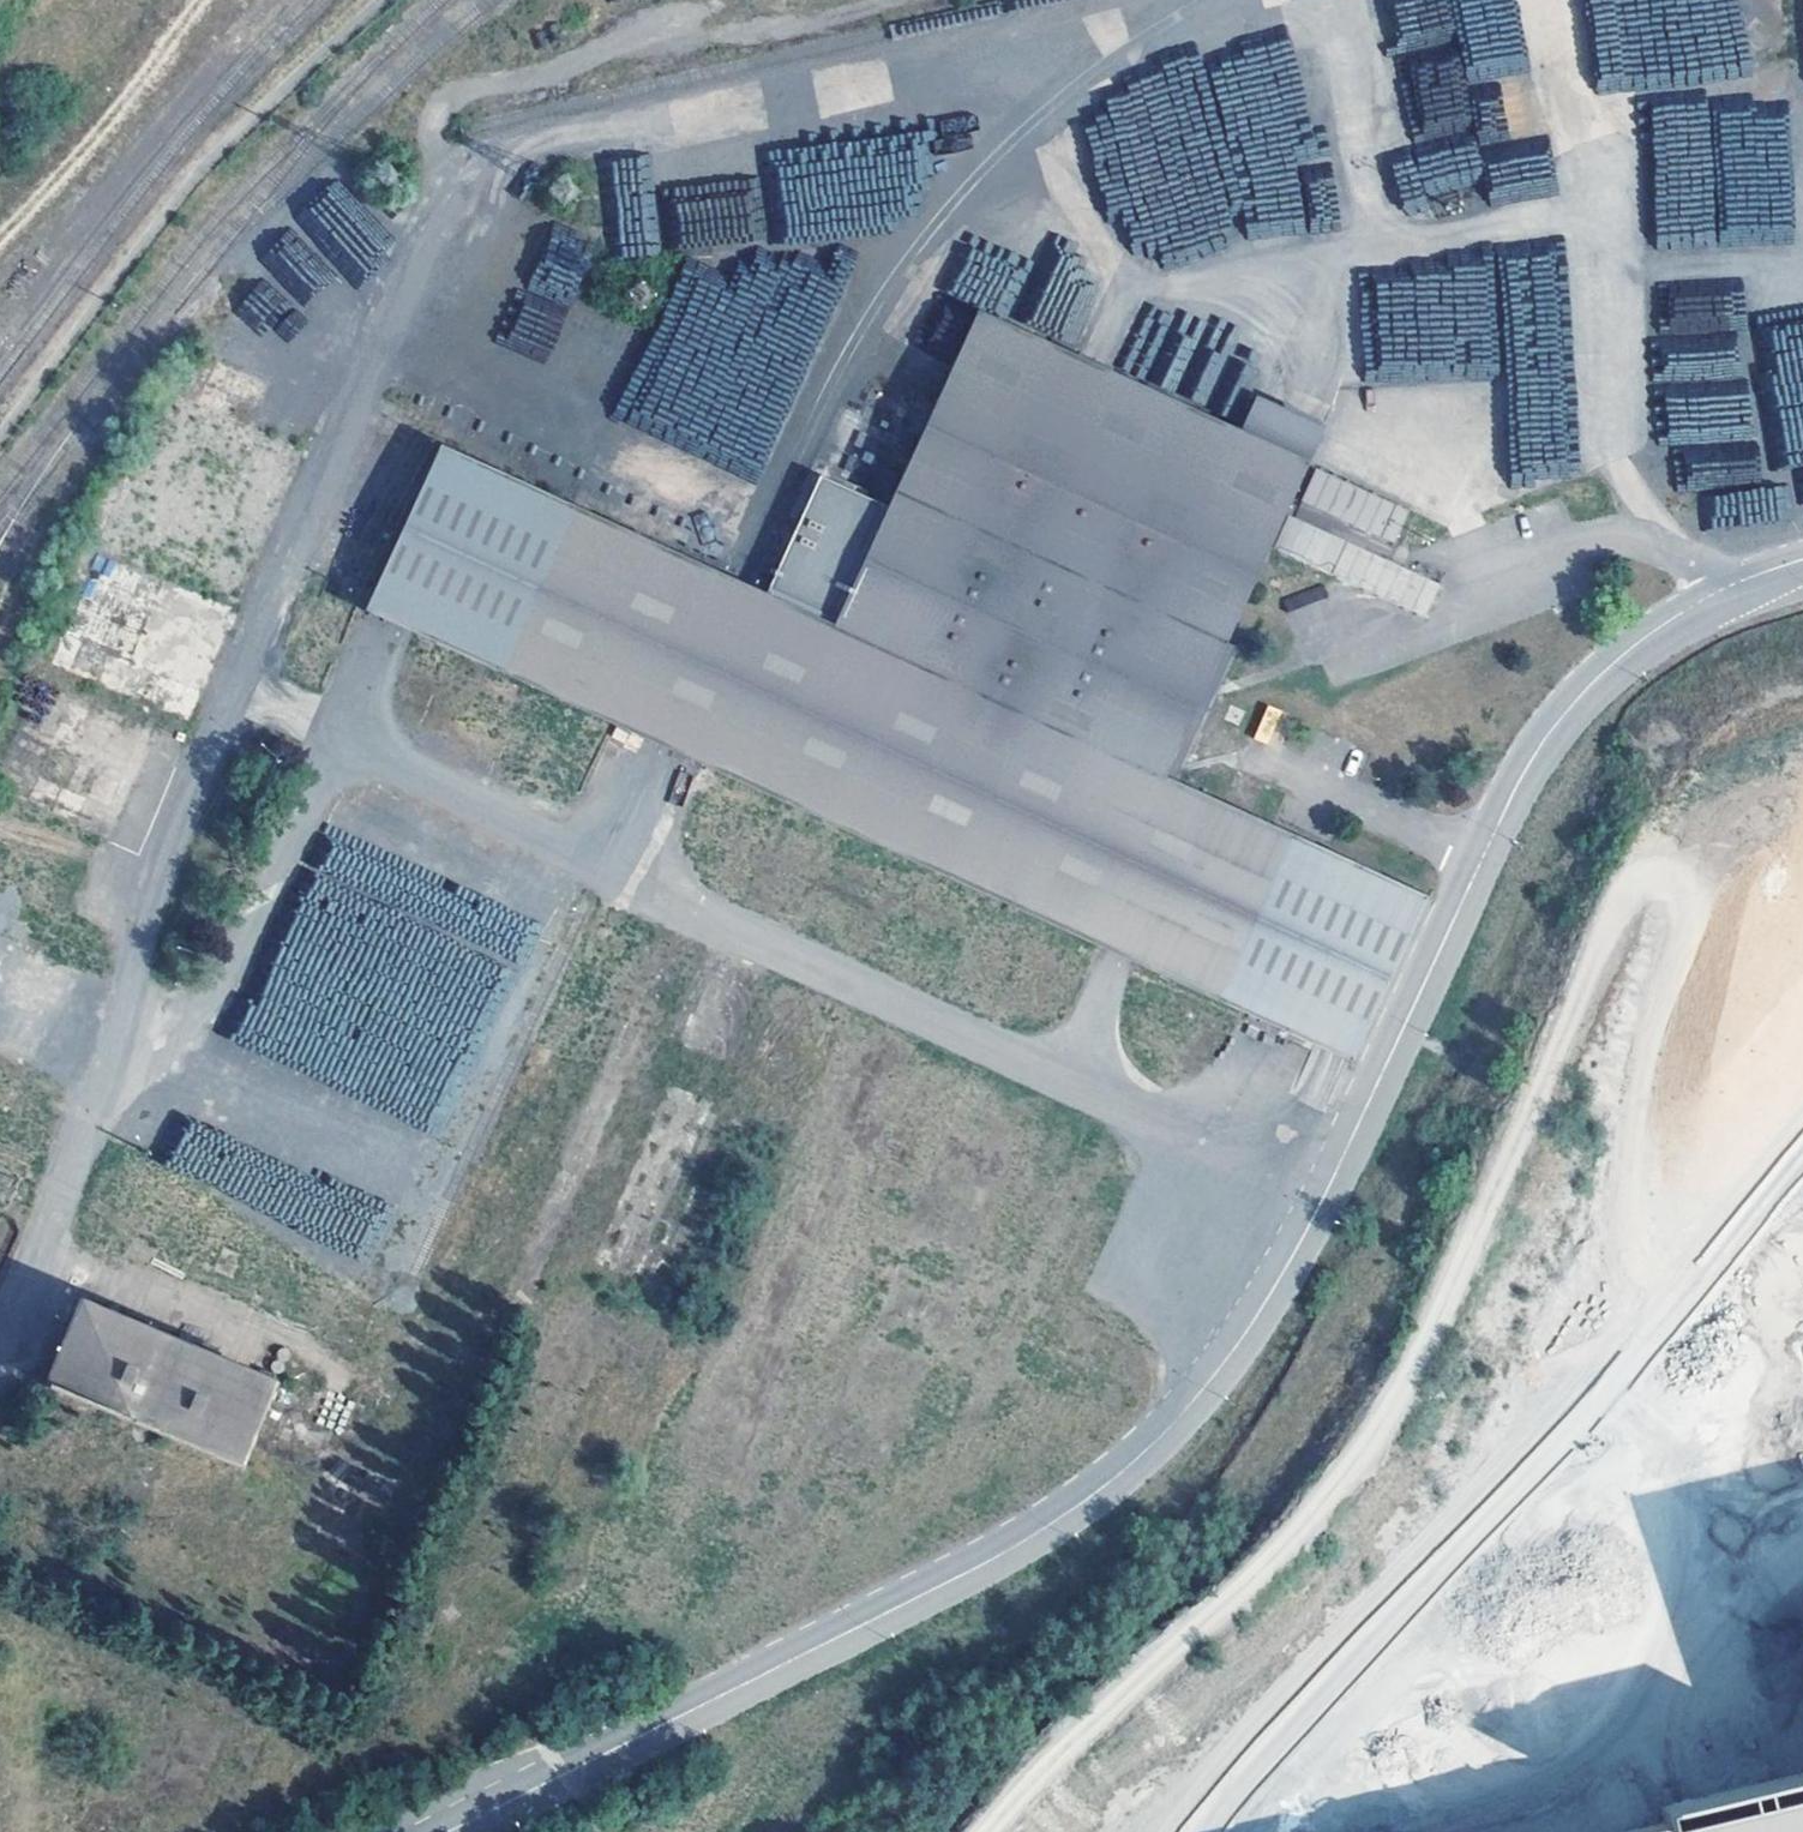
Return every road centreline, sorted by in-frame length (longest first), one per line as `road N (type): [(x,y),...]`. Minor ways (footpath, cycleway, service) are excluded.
road 1 (track): [(1668,1319),(1628,1231),(1633,1101),(1690,920),(1683,888),(1655,875),(1625,885),(1472,1243),(1389,1412),(1239,1595),(1105,1709),(987,1831)]
road 2 (track): [(1802,1157),(1557,1445),(1281,1737),(1207,1831)]
road 3 (track): [(202,0),(82,153),(0,242)]

